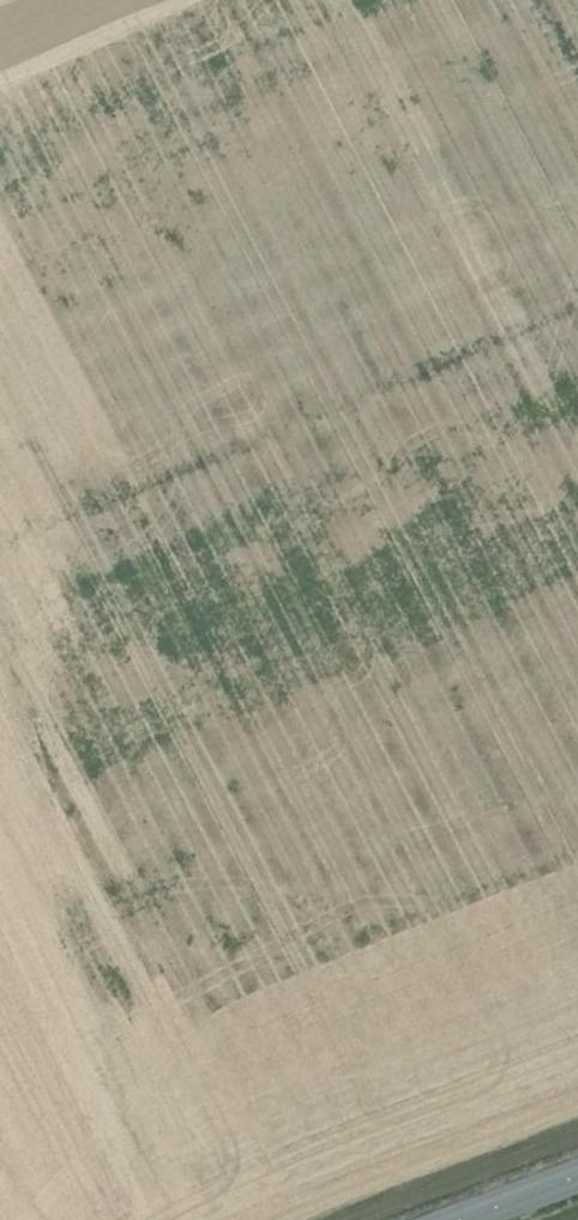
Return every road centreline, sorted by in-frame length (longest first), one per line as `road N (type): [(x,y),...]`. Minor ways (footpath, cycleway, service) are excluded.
road 1 (tertiary): [(460,1219),(577,1174)]

